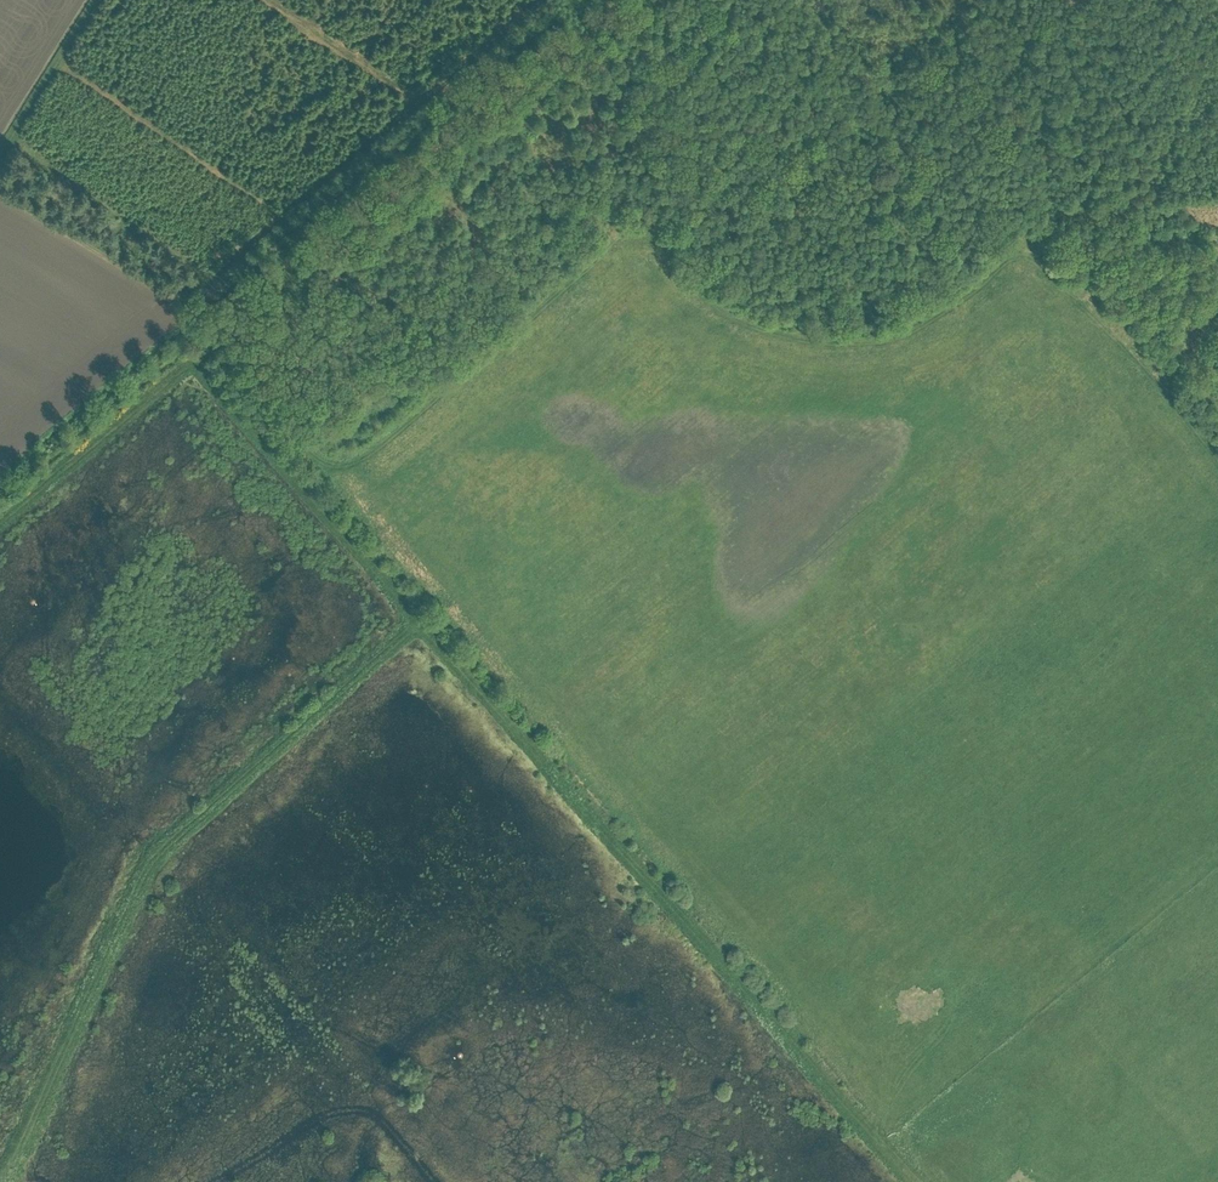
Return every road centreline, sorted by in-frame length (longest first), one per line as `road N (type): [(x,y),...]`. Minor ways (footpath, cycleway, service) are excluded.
road 1 (track): [(204,339),(286,433),(322,463),(343,464),(631,220),(660,230),(701,286),(729,307),(811,335),(893,328),(962,287),(1003,248),(1027,243),(1217,454)]
road 2 (track): [(542,0),(184,302),(0,195)]
road 3 (track): [(58,62),(284,217)]
road 4 (track): [(423,100),(270,0)]
road 5 (track): [(98,0),(0,154)]
road 6 (track): [(1070,288),(1126,254),(1217,240)]

